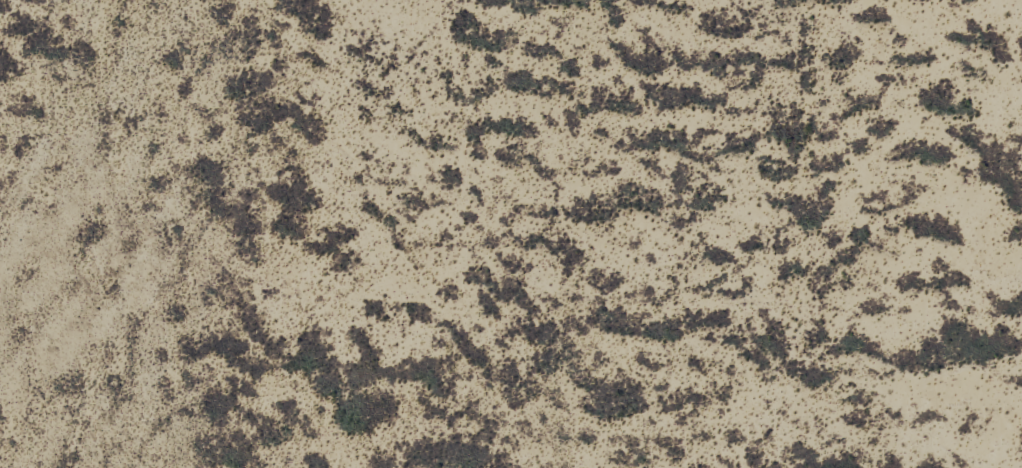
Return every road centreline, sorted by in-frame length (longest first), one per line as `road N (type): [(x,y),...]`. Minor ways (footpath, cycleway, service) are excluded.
road 1 (track): [(0,263),(150,0)]

